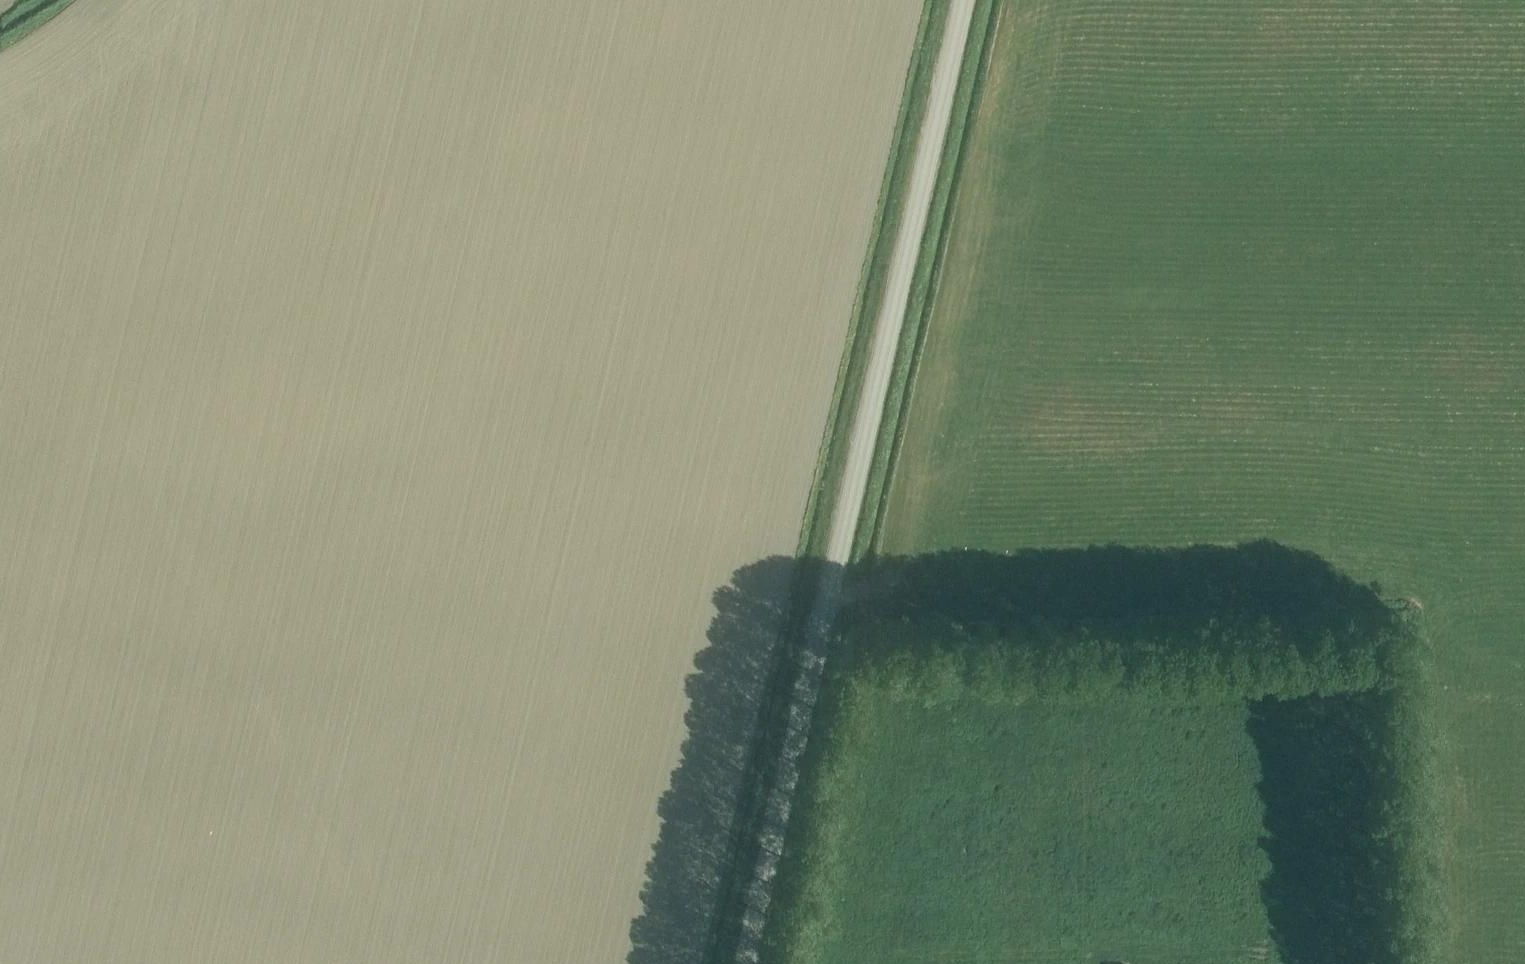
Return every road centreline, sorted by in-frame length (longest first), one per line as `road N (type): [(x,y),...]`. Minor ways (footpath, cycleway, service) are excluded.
road 1 (unclassified): [(745,963),(965,0)]

